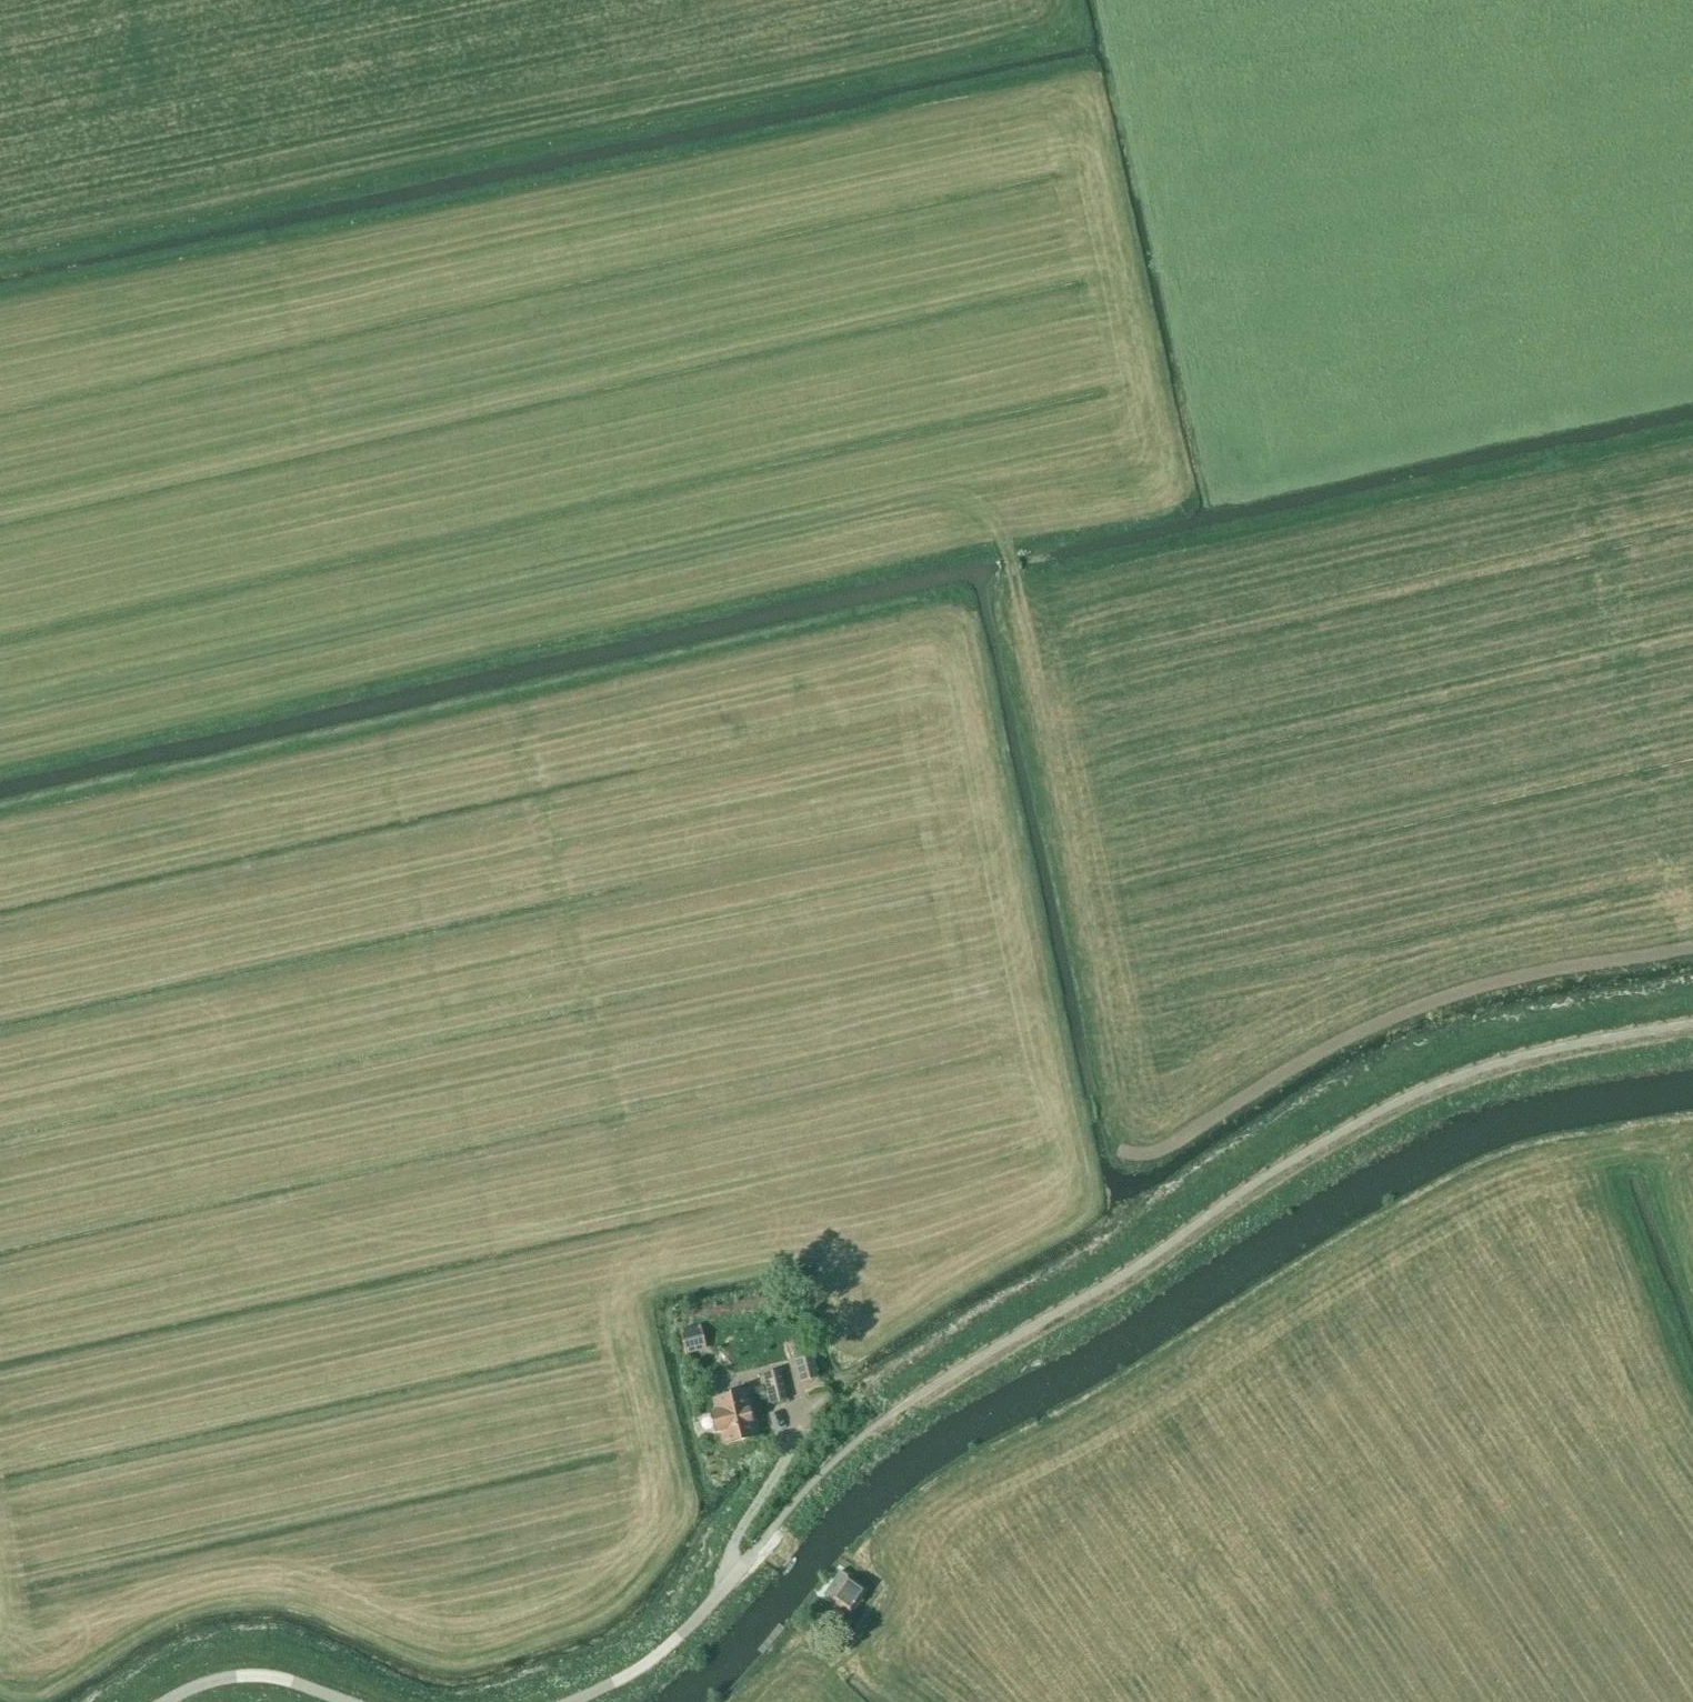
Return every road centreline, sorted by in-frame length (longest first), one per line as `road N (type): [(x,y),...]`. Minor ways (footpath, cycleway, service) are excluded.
road 1 (unclassified): [(752,1552),(655,1656),(569,1701)]
road 2 (unclassified): [(347,1701),(252,1675),(163,1701)]

